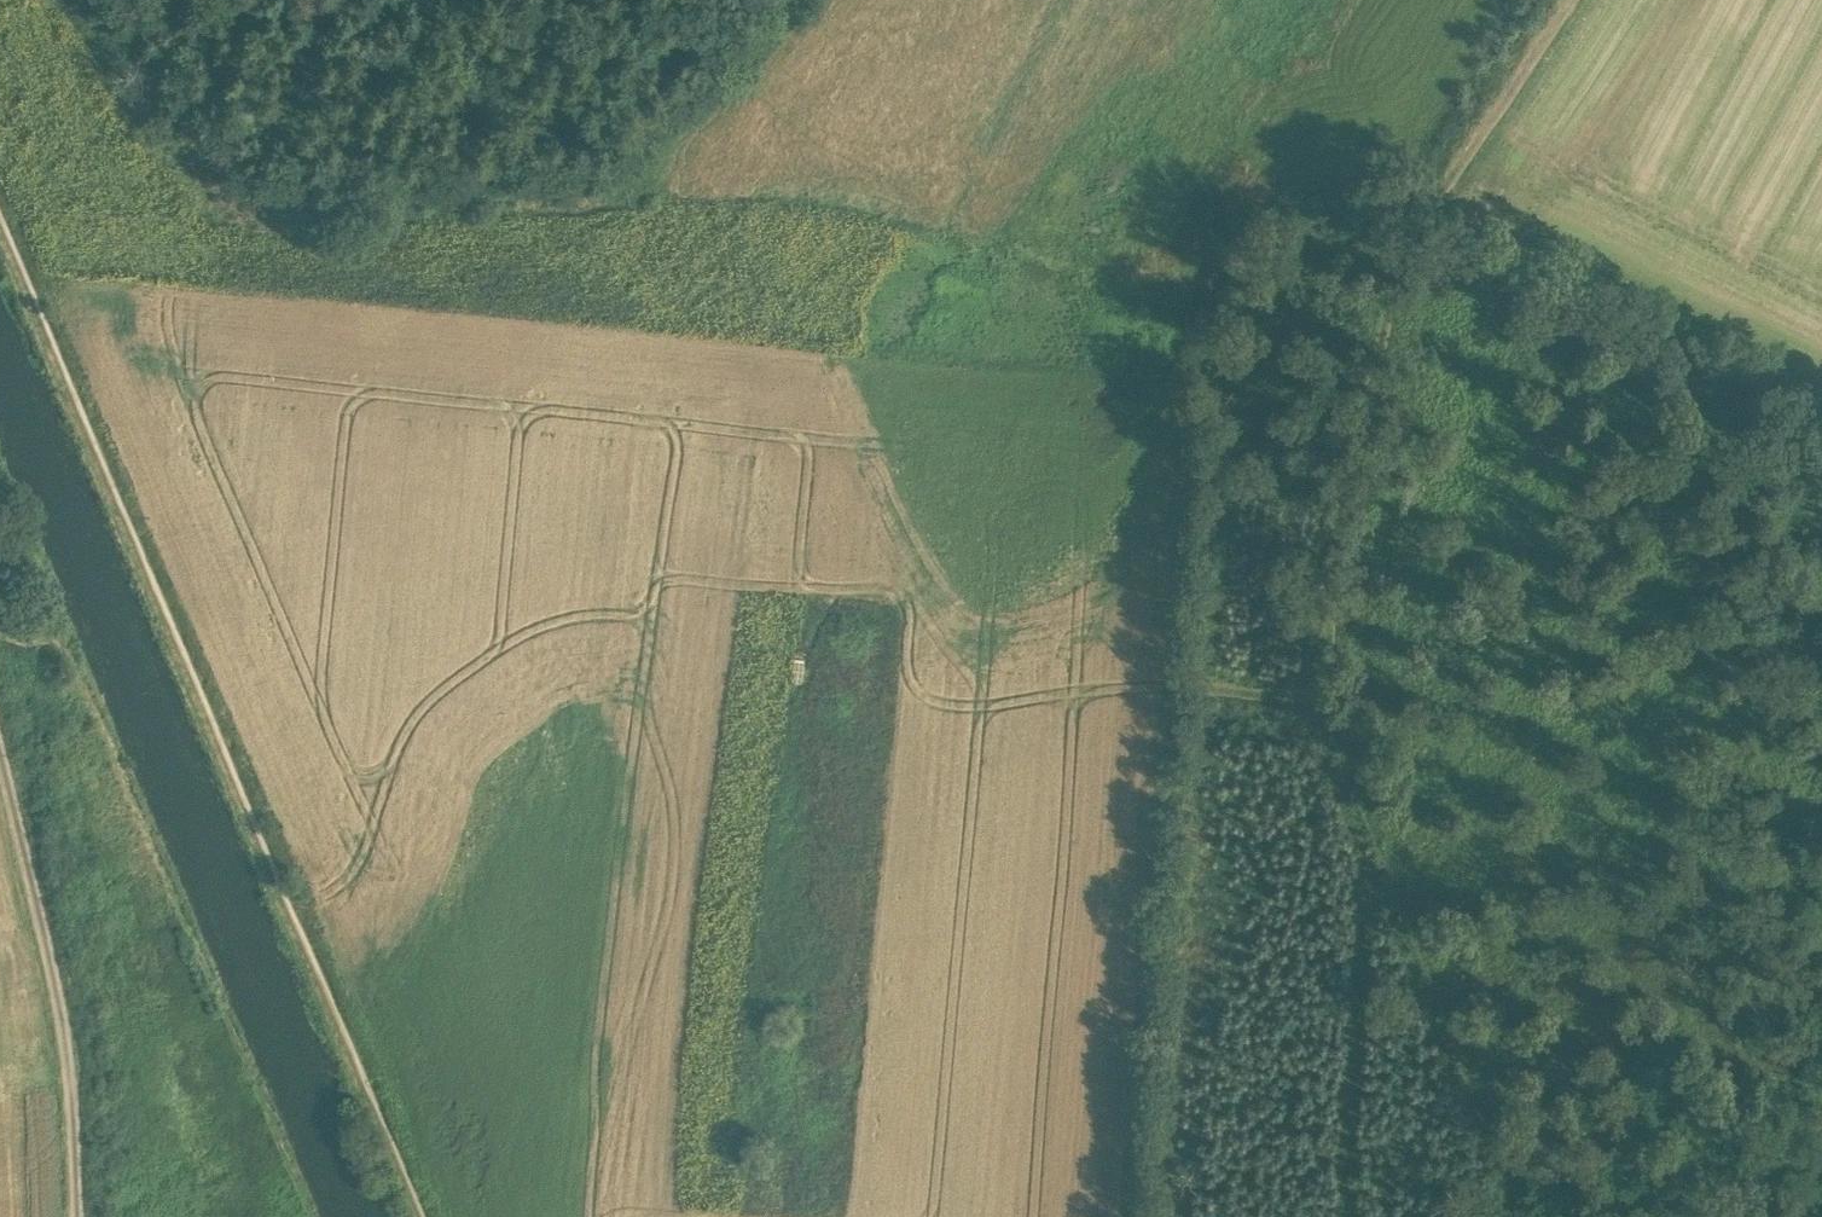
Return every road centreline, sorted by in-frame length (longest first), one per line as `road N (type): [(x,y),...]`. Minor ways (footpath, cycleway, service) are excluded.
road 1 (track): [(1573,0),(1450,185)]

